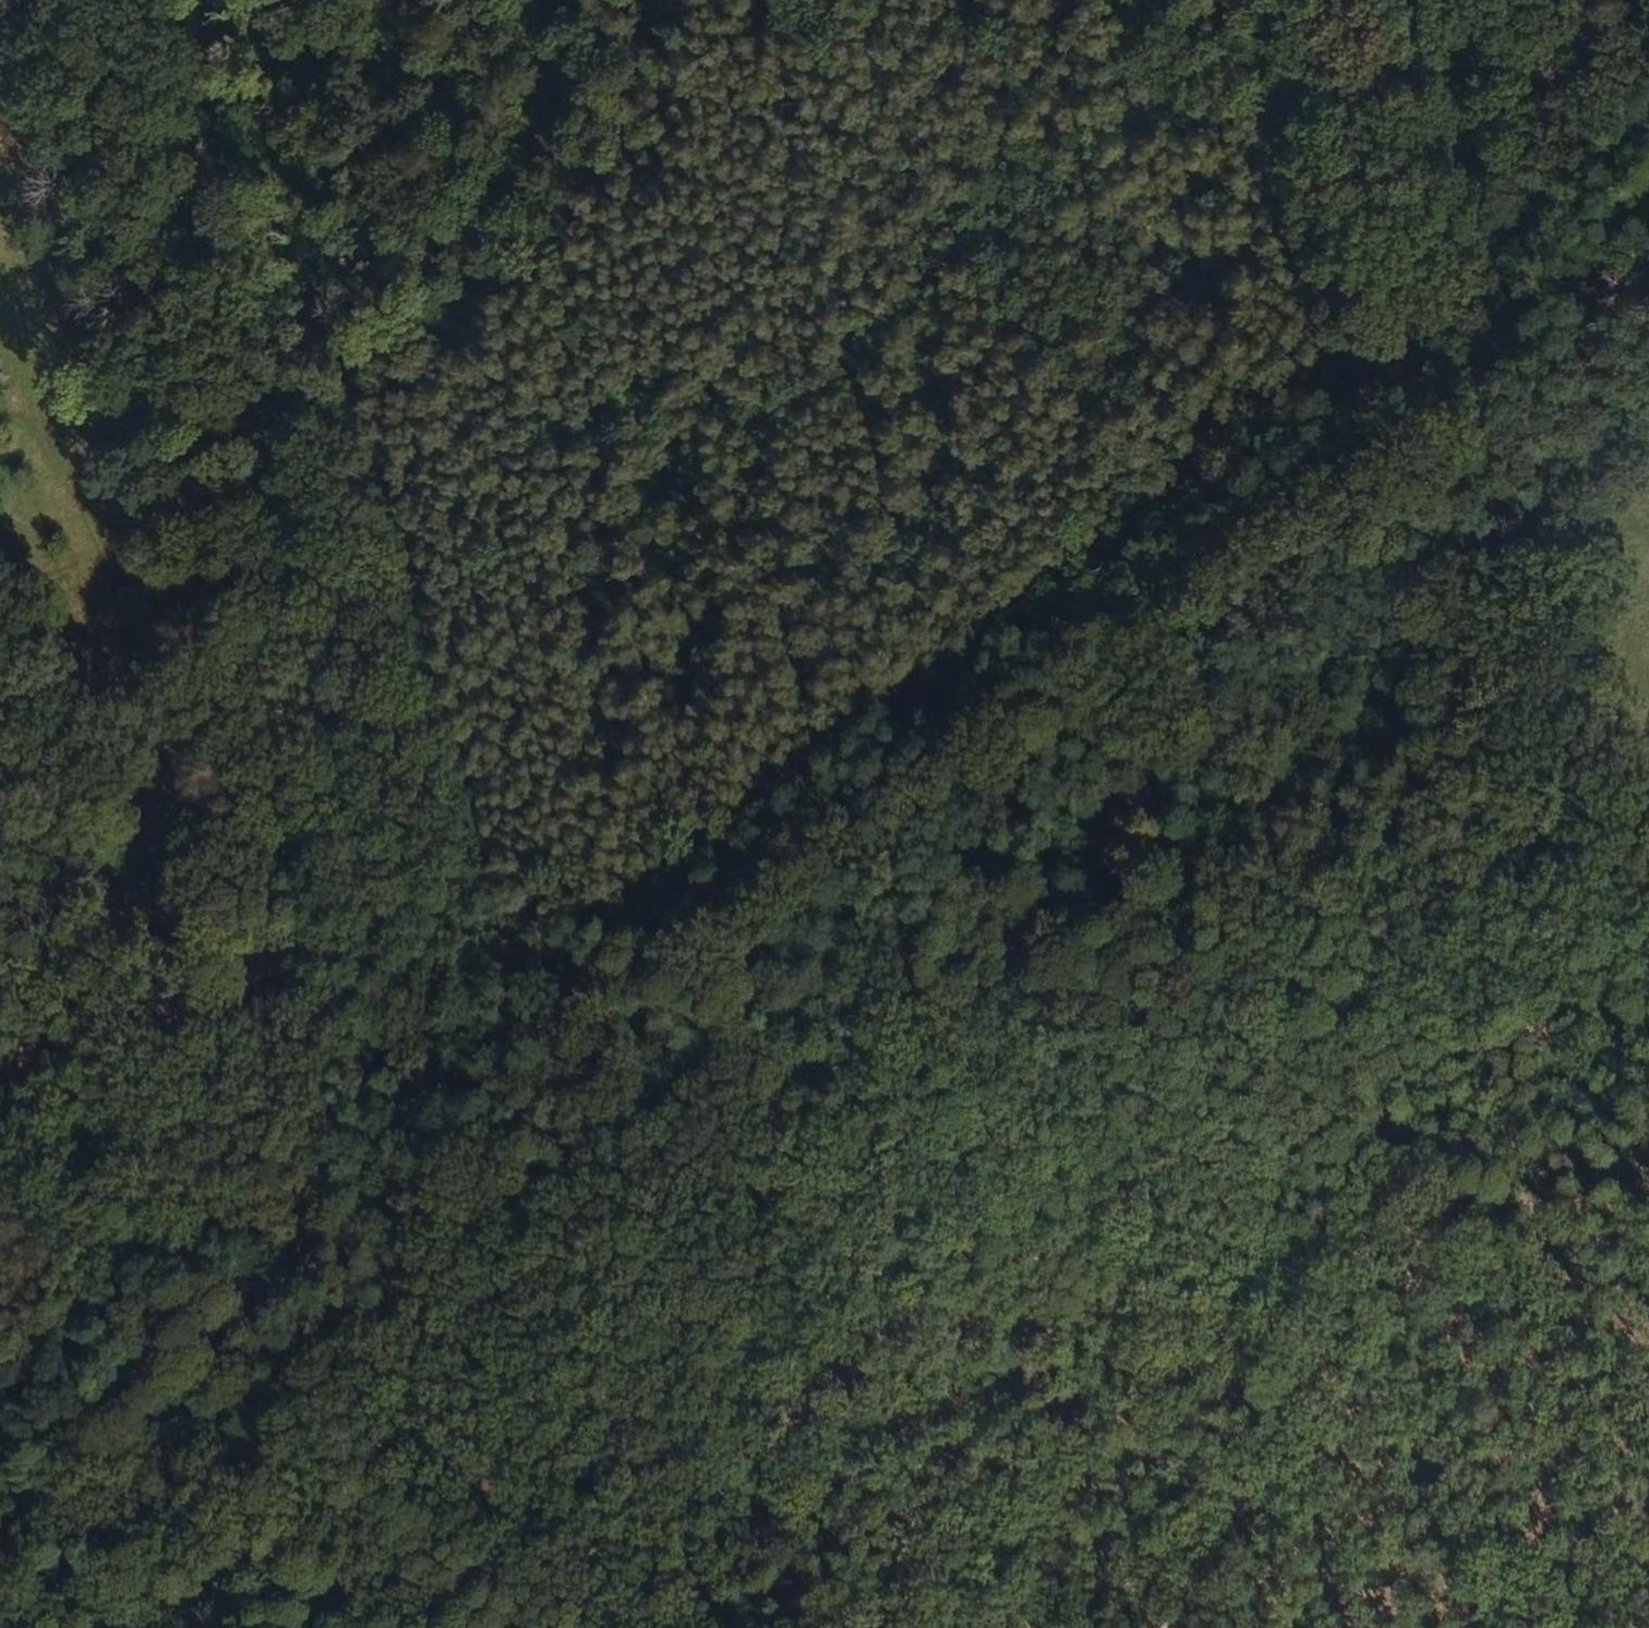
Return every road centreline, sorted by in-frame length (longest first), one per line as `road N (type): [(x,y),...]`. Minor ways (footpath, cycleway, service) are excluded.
road 1 (track): [(0,1388),(1401,338),(1648,107)]
road 2 (track): [(1648,995),(1333,1110),(1299,1157),(1270,1231),(1226,1275),(1101,1285),(990,1252),(948,1257),(378,1438),(85,1576),(8,1627)]
road 3 (track): [(1648,1466),(1138,1518)]

